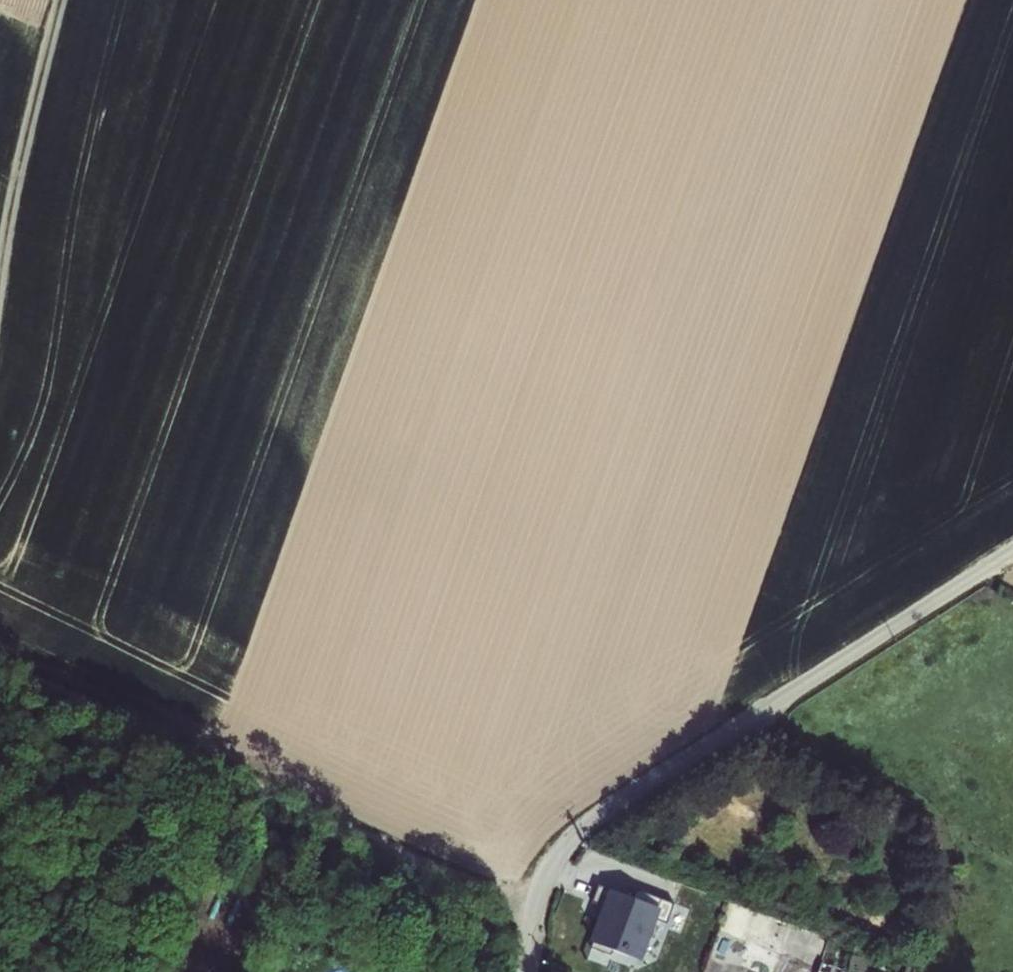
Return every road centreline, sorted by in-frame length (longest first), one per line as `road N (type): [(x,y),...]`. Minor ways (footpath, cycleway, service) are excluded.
road 1 (track): [(533,911),(0,659)]
road 2 (residential): [(1012,550),(567,843)]
road 3 (track): [(736,728),(885,794),(918,821),(945,855),(951,901),(929,971)]
road 4 (track): [(0,276),(66,0)]
road 5 (residential): [(527,971),(541,884),(567,843)]

